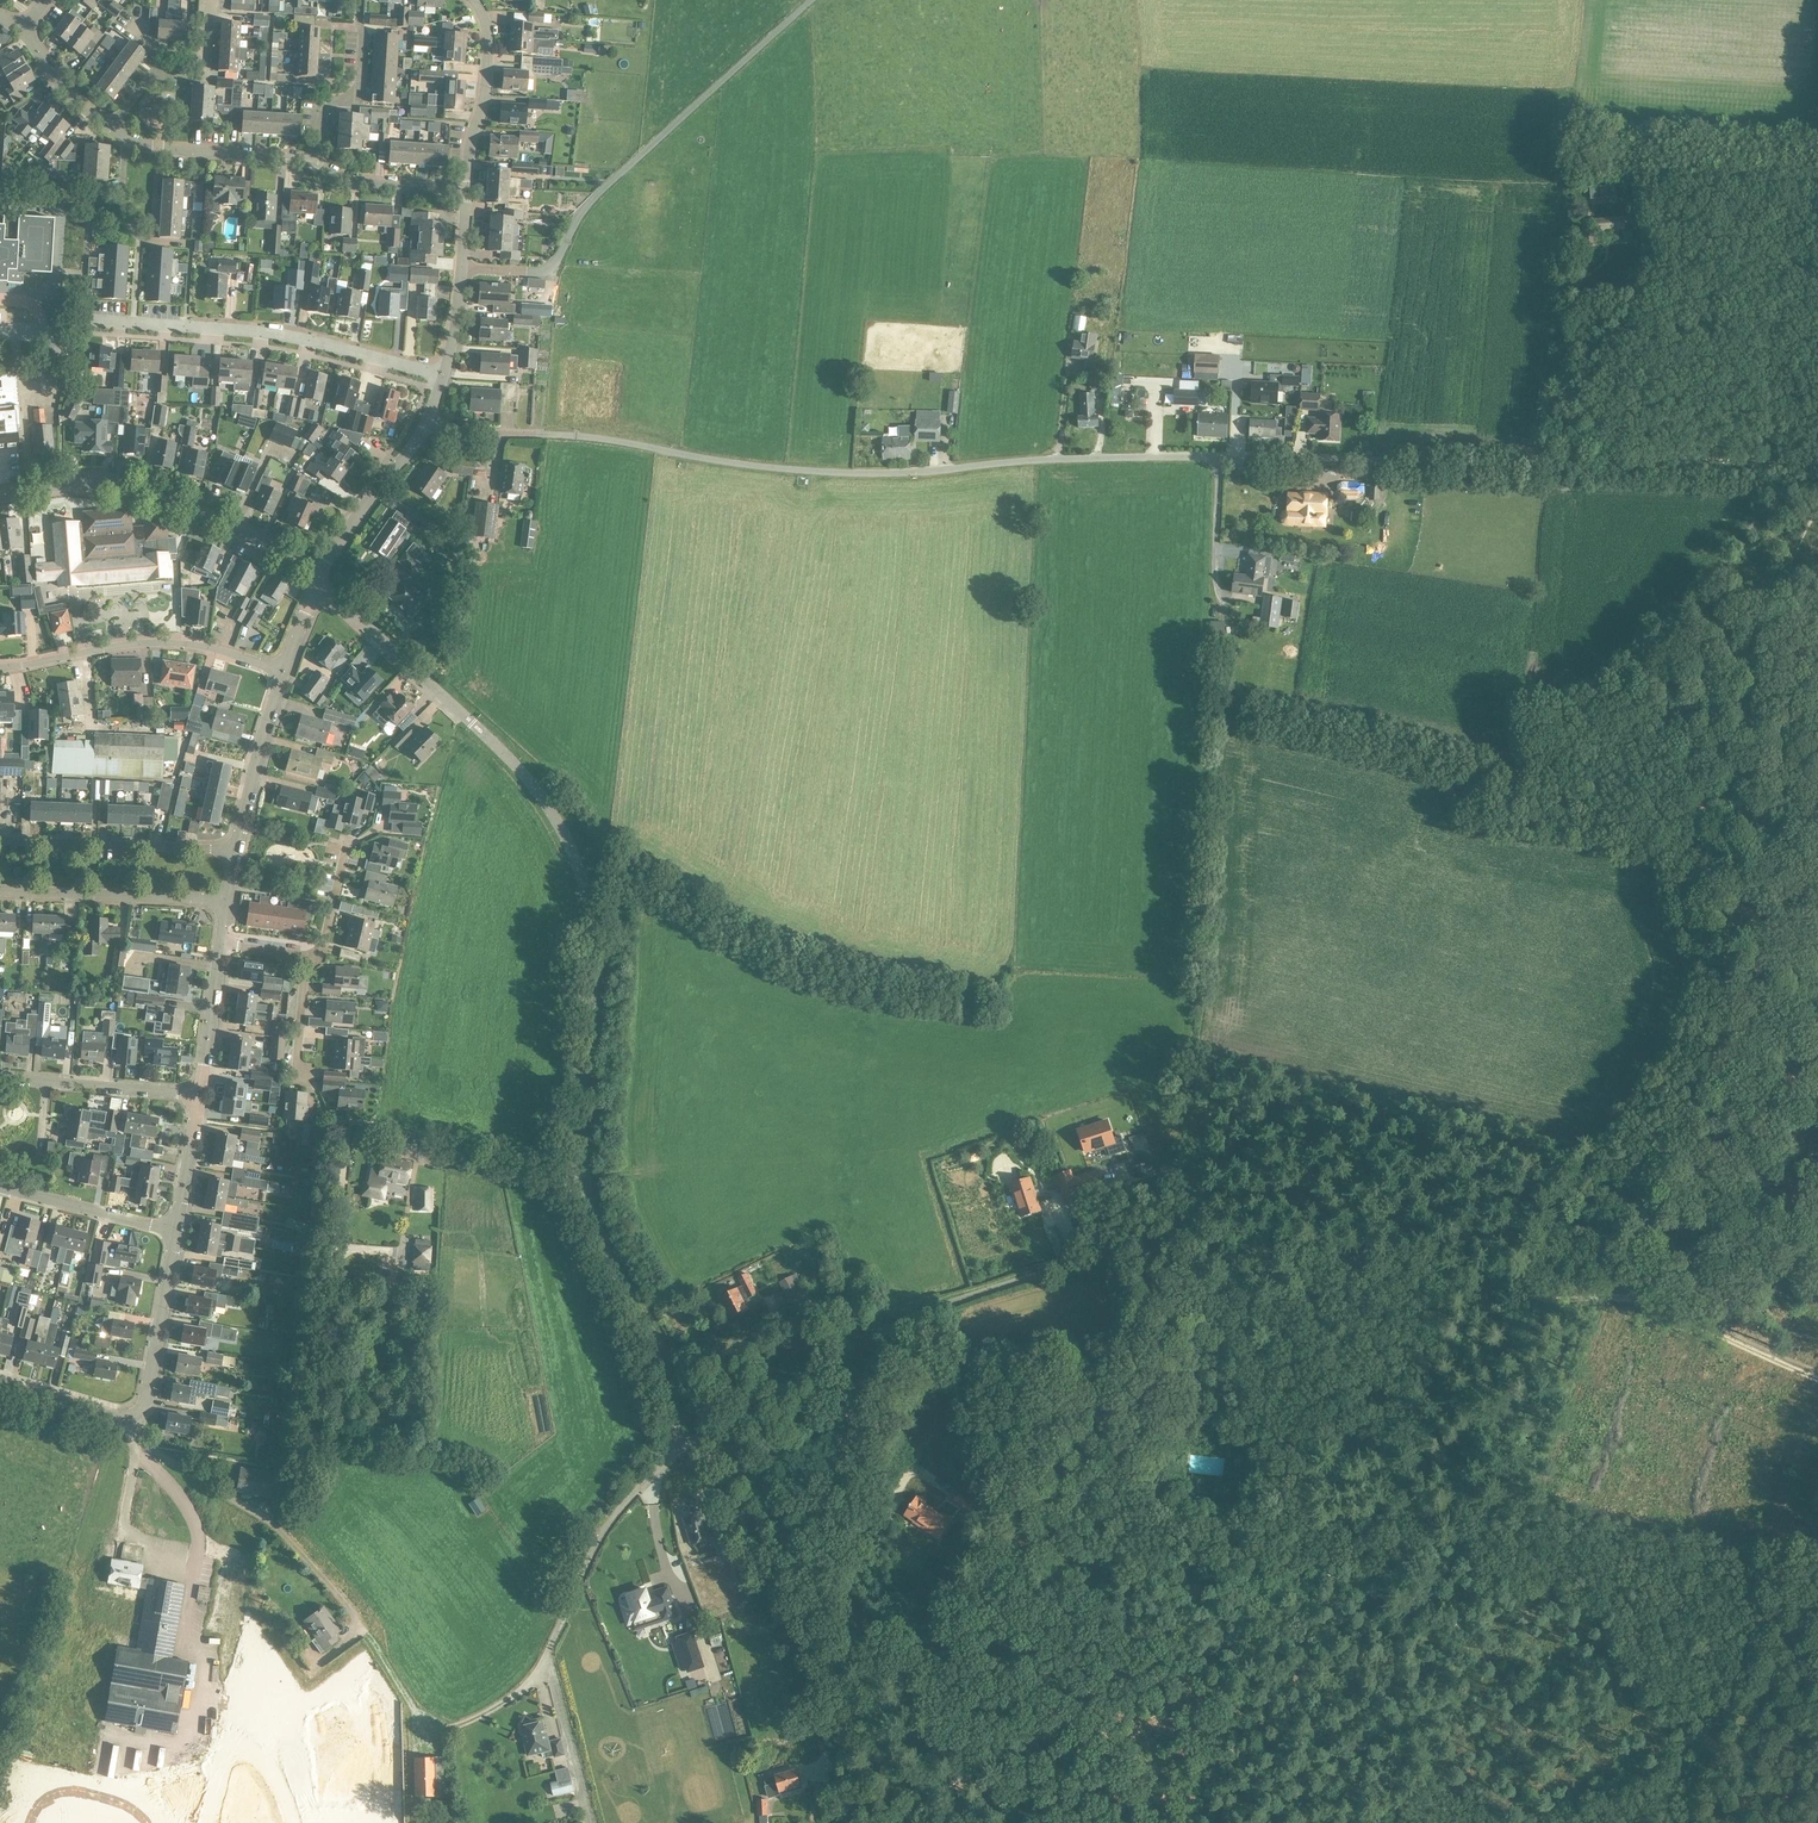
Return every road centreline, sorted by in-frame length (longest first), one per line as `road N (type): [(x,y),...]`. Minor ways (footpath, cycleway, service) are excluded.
road 1 (unclassified): [(668,1359),(610,1260),(585,1185),(581,1100),(595,951),(565,832),(525,776),(317,578)]
road 2 (unclassified): [(1365,461),(1061,461),(829,473),(548,435)]
road 3 (unclassified): [(668,1359),(820,1342),(1079,1262),(1177,1249)]
road 4 (unclassified): [(969,1774),(668,1359)]
road 5 (unclassified): [(462,267),(544,271),(591,200),(813,0)]
road 6 (track): [(1817,470),(1719,461),(1365,461)]
road 7 (track): [(1588,1298),(1553,1301),(1298,1258),(1177,1249)]
road 8 (residential): [(443,376),(295,336),(91,319)]
road 9 (residential): [(319,166),(136,145),(88,112),(22,30)]
road 10 (track): [(882,1653),(943,1643),(964,1649),(1161,1822)]
road 11 (unclassified): [(317,578),(252,538),(127,492),(56,487),(0,498)]
road 12 (residential): [(0,667),(131,643),(192,644),(285,669)]
road 13 (track): [(1817,1380),(1651,1306),(1588,1298)]
road 14 (residential): [(0,840),(236,850)]
road 15 (residential): [(228,898),(0,890)]
road 16 (residential): [(201,1095),(0,1079)]
road 17 (residential): [(143,0),(138,39),(169,77),(193,80),(204,71),(212,0)]
road 18 (residential): [(473,0),(486,26),(488,61),(466,189)]
road 19 (residential): [(317,578),(427,421)]
road 20 (residential): [(236,850),(285,669)]
road 21 (residential): [(319,166),(322,112),(361,85),(359,0)]
road 22 (residential): [(139,1412),(176,1231)]
road 23 (residential): [(176,1231),(0,1186)]
road 24 (residential): [(201,1095),(222,944)]
road 25 (residential): [(466,189),(360,183),(319,166)]
road 26 (residential): [(139,1412),(117,1417),(0,1382)]
road 27 (residential): [(176,1231),(201,1095)]
road 28 (unclassified): [(292,1822),(264,1760),(242,1745),(227,1750),(216,1772)]
road 29 (residential): [(306,956),(321,958),(346,844)]
road 30 (residential): [(296,1082),(306,956)]
road 31 (residential): [(548,435),(464,432),(427,421)]

